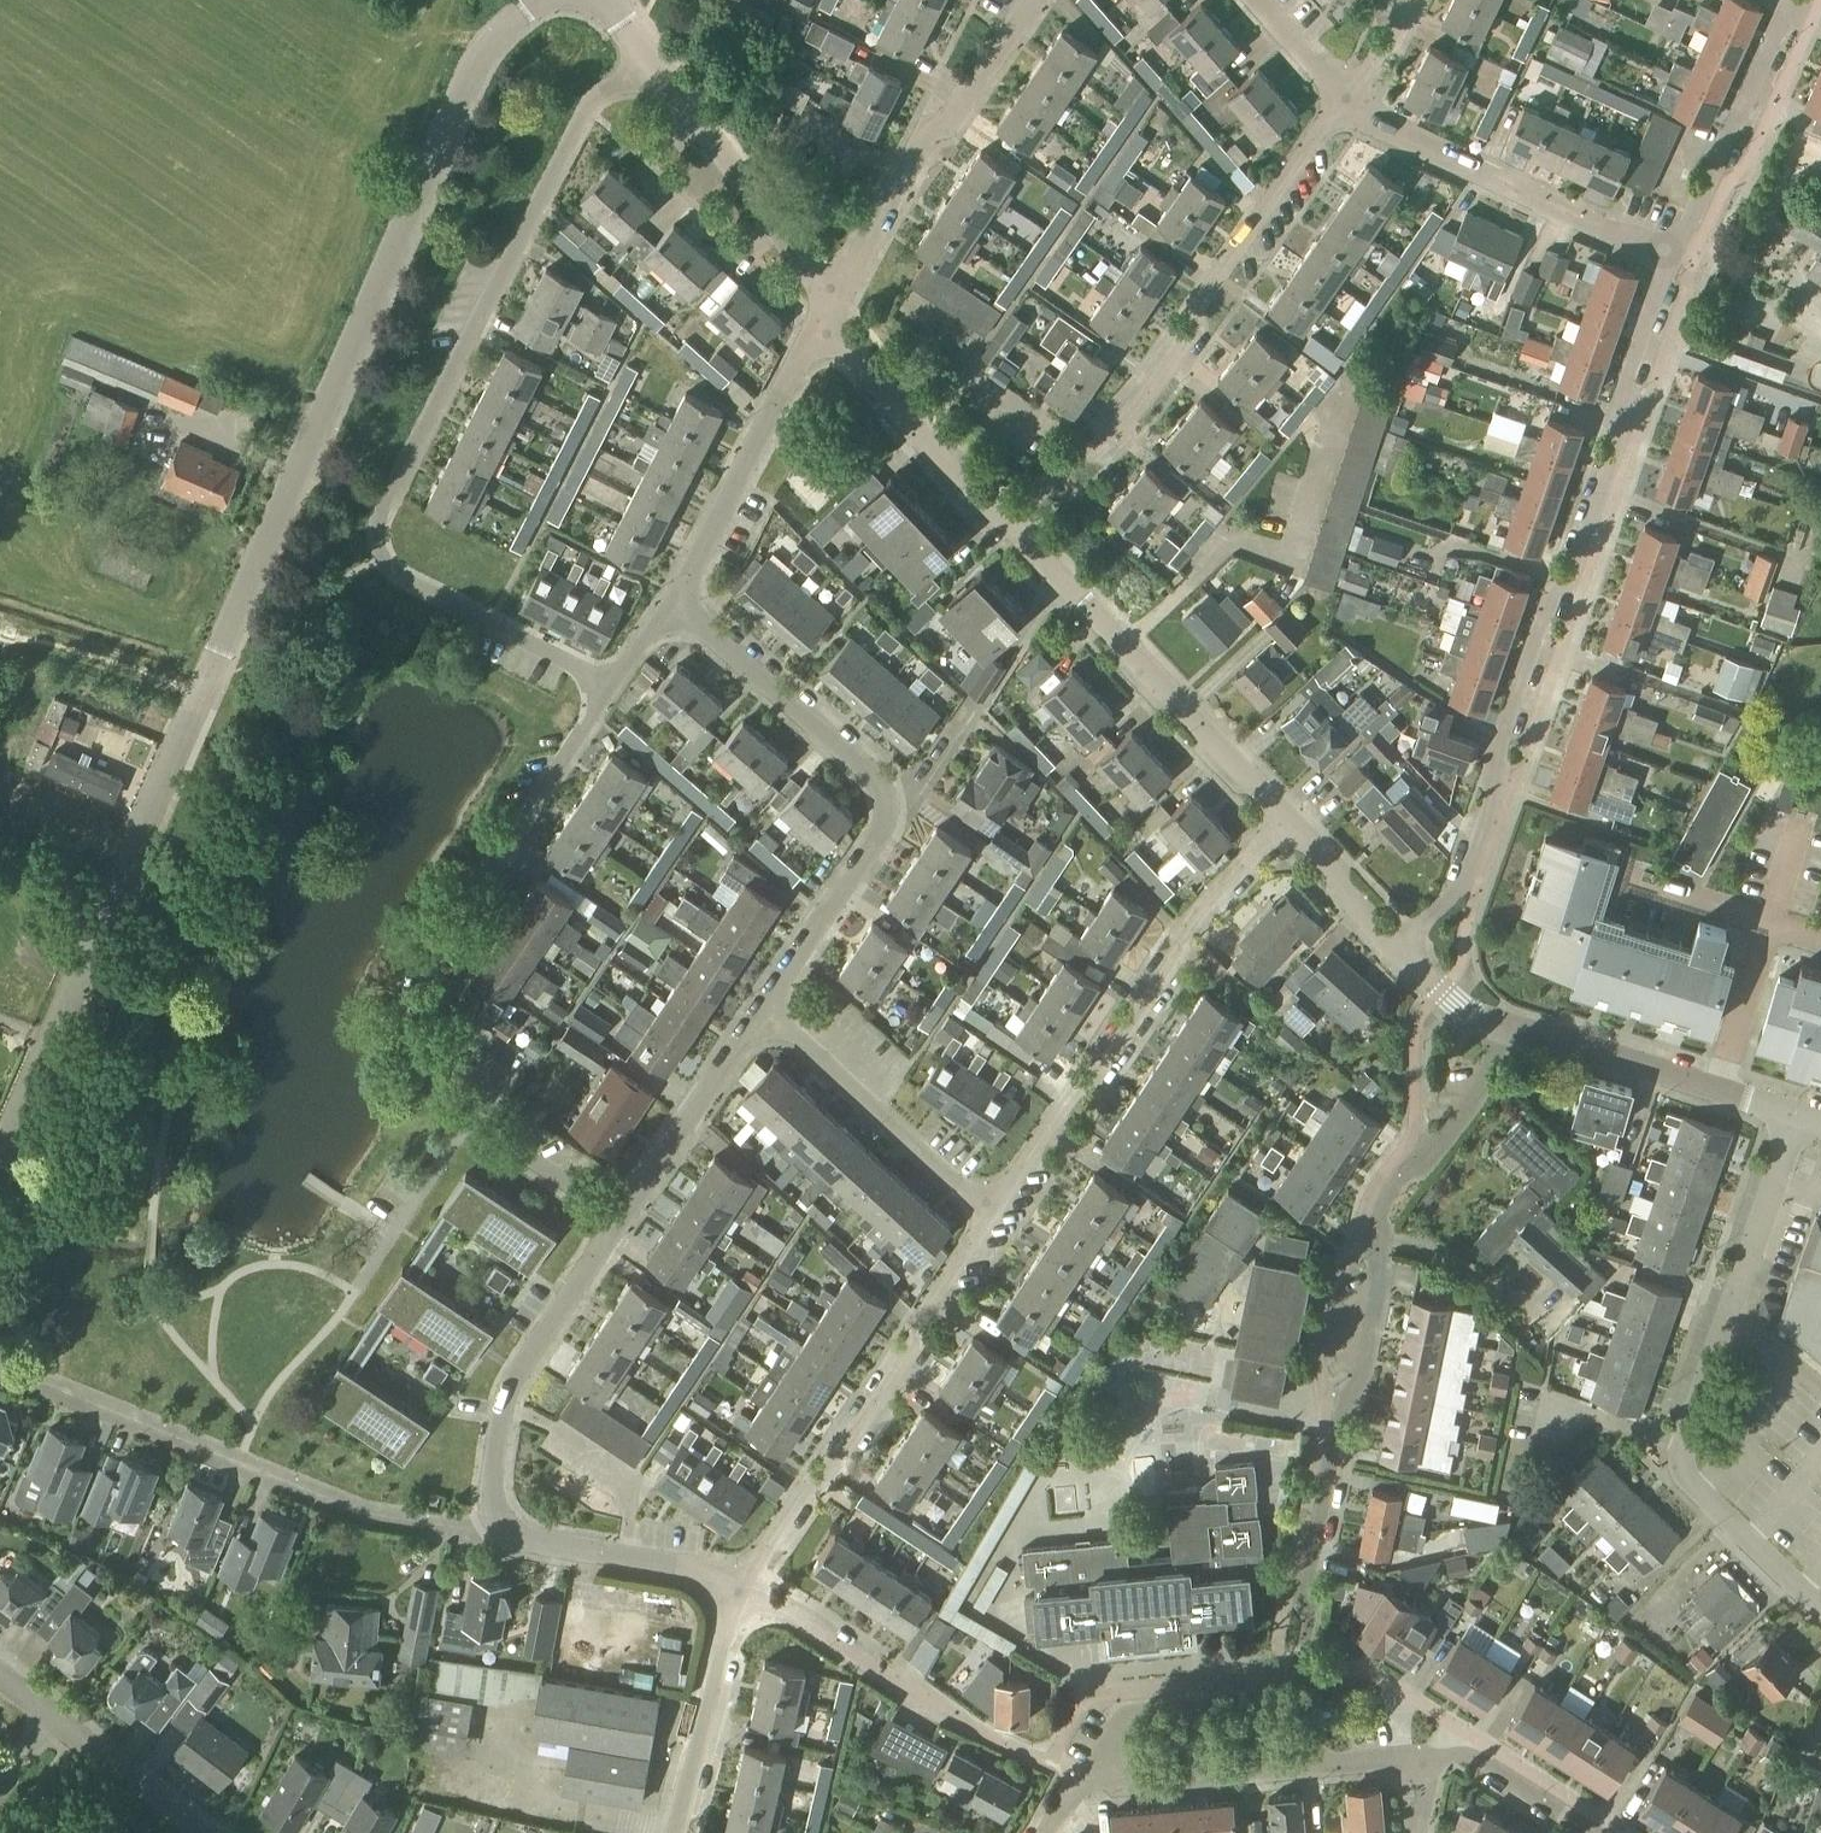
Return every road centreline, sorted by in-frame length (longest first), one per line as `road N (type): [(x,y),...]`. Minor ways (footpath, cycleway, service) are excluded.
road 1 (residential): [(0,1159),(197,692),(474,71),(505,28),(541,0)]
road 2 (residential): [(614,684),(412,586),(392,571),(379,530),(590,102),(660,70)]
road 3 (residential): [(1395,952),(1452,899),(1470,869),(1497,785),(1498,748),(1623,433),(1625,383),(1674,257)]
road 4 (residential): [(1505,1026),(1484,1078),(1387,1197),(1360,1382),(1344,1404),(1303,1587),(1308,1618),(1297,1678)]
road 5 (residential): [(614,684),(427,970),(416,1020),(442,1095),(624,1223)]
road 6 (residential): [(1792,1118),(1680,1449),(1686,1477),(1702,1496),(1820,1610)]
road 7 (residential): [(527,1542),(317,1497),(0,1367)]
road 8 (residential): [(1344,93),(1202,301),(1192,331),(1161,377),(1101,443),(1005,526)]
road 9 (residential): [(988,1211),(1074,1091),(1095,1078),(1192,927),(1293,830)]
road 10 (residential): [(742,1586),(811,1484),(834,1475),(917,1347),(918,1326),(988,1211)]
road 11 (residential): [(1123,642),(1235,540),(1300,558),(1343,393)]
road 12 (residential): [(1674,257),(1384,138),(1344,93)]
road 13 (residential): [(833,294),(932,135),(966,107),(1038,0)]
road 14 (residential): [(673,607),(833,294)]
road 15 (residential): [(1000,1743),(742,1586)]
road 16 (residential): [(1792,1118),(1505,1026)]
road 17 (residential): [(988,1211),(765,1011)]
road 18 (residential): [(899,800),(673,607)]
road 19 (residential): [(1005,526),(856,354),(833,294)]
road 20 (residential): [(1674,257),(1795,0)]
road 21 (residential): [(833,294),(660,70)]
road 22 (residential): [(624,1223),(765,1011)]
road 23 (residential): [(677,1832),(742,1586)]
road 24 (residential): [(1293,830),(1123,642)]
road 25 (residential): [(765,1011),(899,800)]
road 26 (residential): [(497,1425),(554,1322),(624,1223)]
road 27 (residential): [(742,1586),(689,1568),(527,1542)]
road 28 (residential): [(1223,1769),(1189,1719),(1139,1717),(1117,1730),(1104,1780)]
road 29 (residential): [(1597,1832),(1478,1760),(1434,1755)]
road 30 (residential): [(197,1832),(52,1721)]
road 31 (residential): [(1123,642),(1005,526)]
road 32 (residential): [(1395,952),(1293,830)]
road 33 (residential): [(1505,1026),(1441,993),(1395,952)]
road 34 (residential): [(527,1542),(508,1531),(493,1498),(497,1425)]
road 35 (residential): [(1309,1766),(1434,1755)]
road 36 (residential): [(1344,93),(1260,0)]

